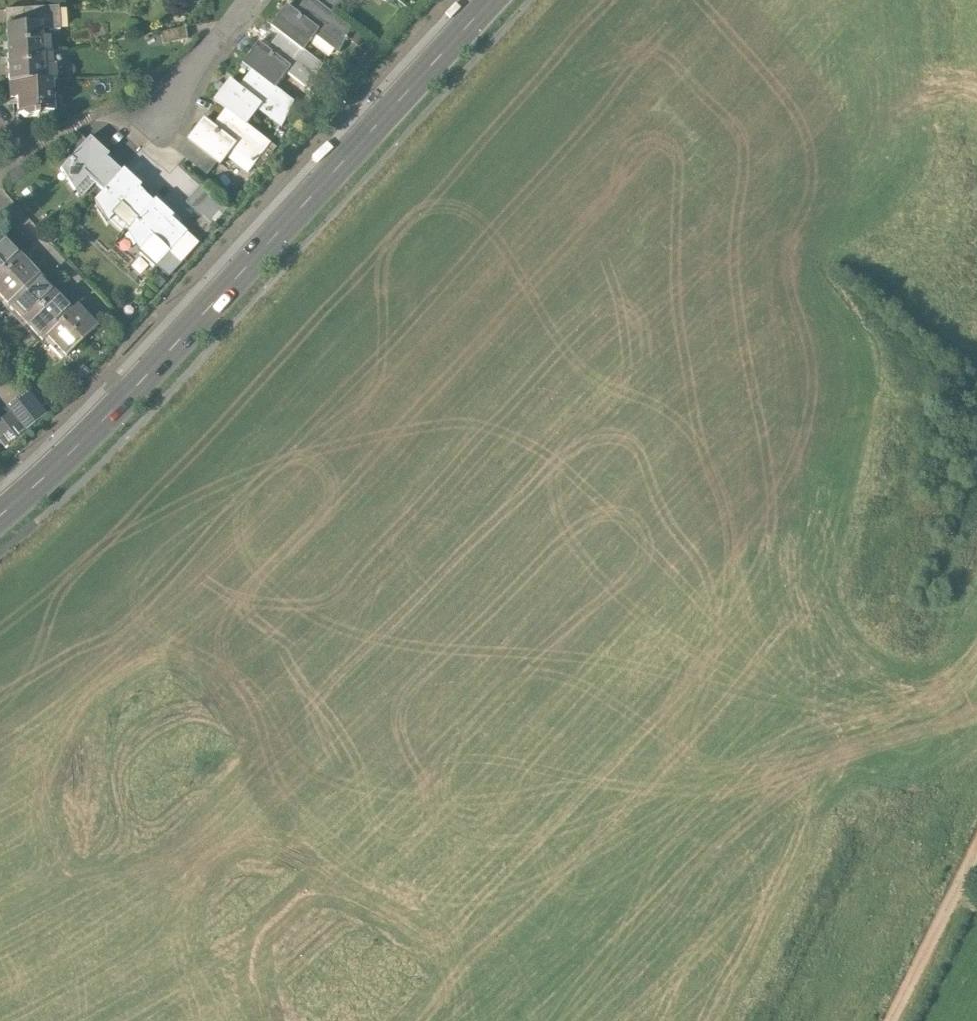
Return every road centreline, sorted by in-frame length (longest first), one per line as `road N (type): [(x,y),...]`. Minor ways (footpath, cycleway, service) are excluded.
road 1 (primary): [(0,514),(74,450),(486,0)]
road 2 (track): [(893,1020),(976,856)]
road 3 (residential): [(160,122),(247,0)]

